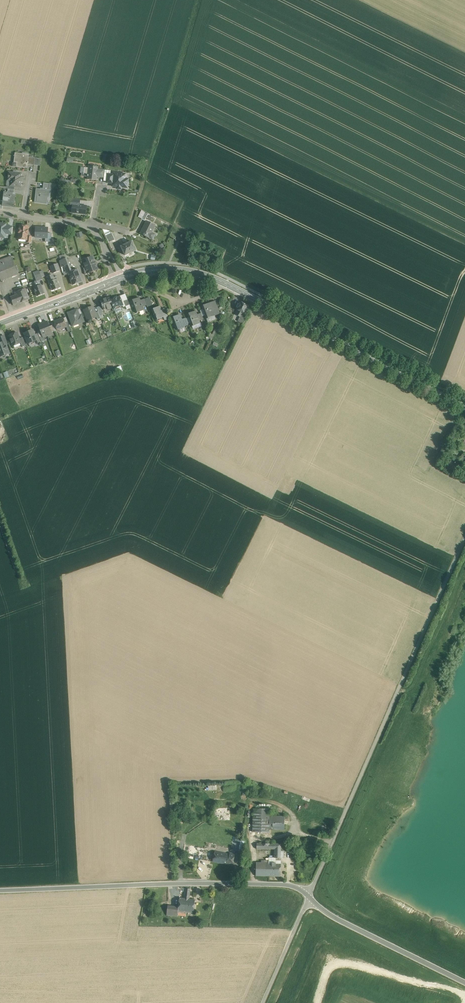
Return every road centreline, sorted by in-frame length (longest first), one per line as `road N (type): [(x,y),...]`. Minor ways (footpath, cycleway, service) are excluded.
road 1 (unclassified): [(310,896),(464,538)]
road 2 (tertiary): [(119,279),(165,269),(214,278),(464,405)]
road 3 (unclassified): [(310,896),(296,886),(251,884),(0,891)]
road 4 (unclassified): [(464,980),(310,896)]
road 5 (residential): [(0,213),(89,224),(119,279)]
road 6 (track): [(334,842),(297,833),(286,808),(262,800),(251,804),(249,834)]
road 7 (tertiary): [(0,324),(119,279)]

